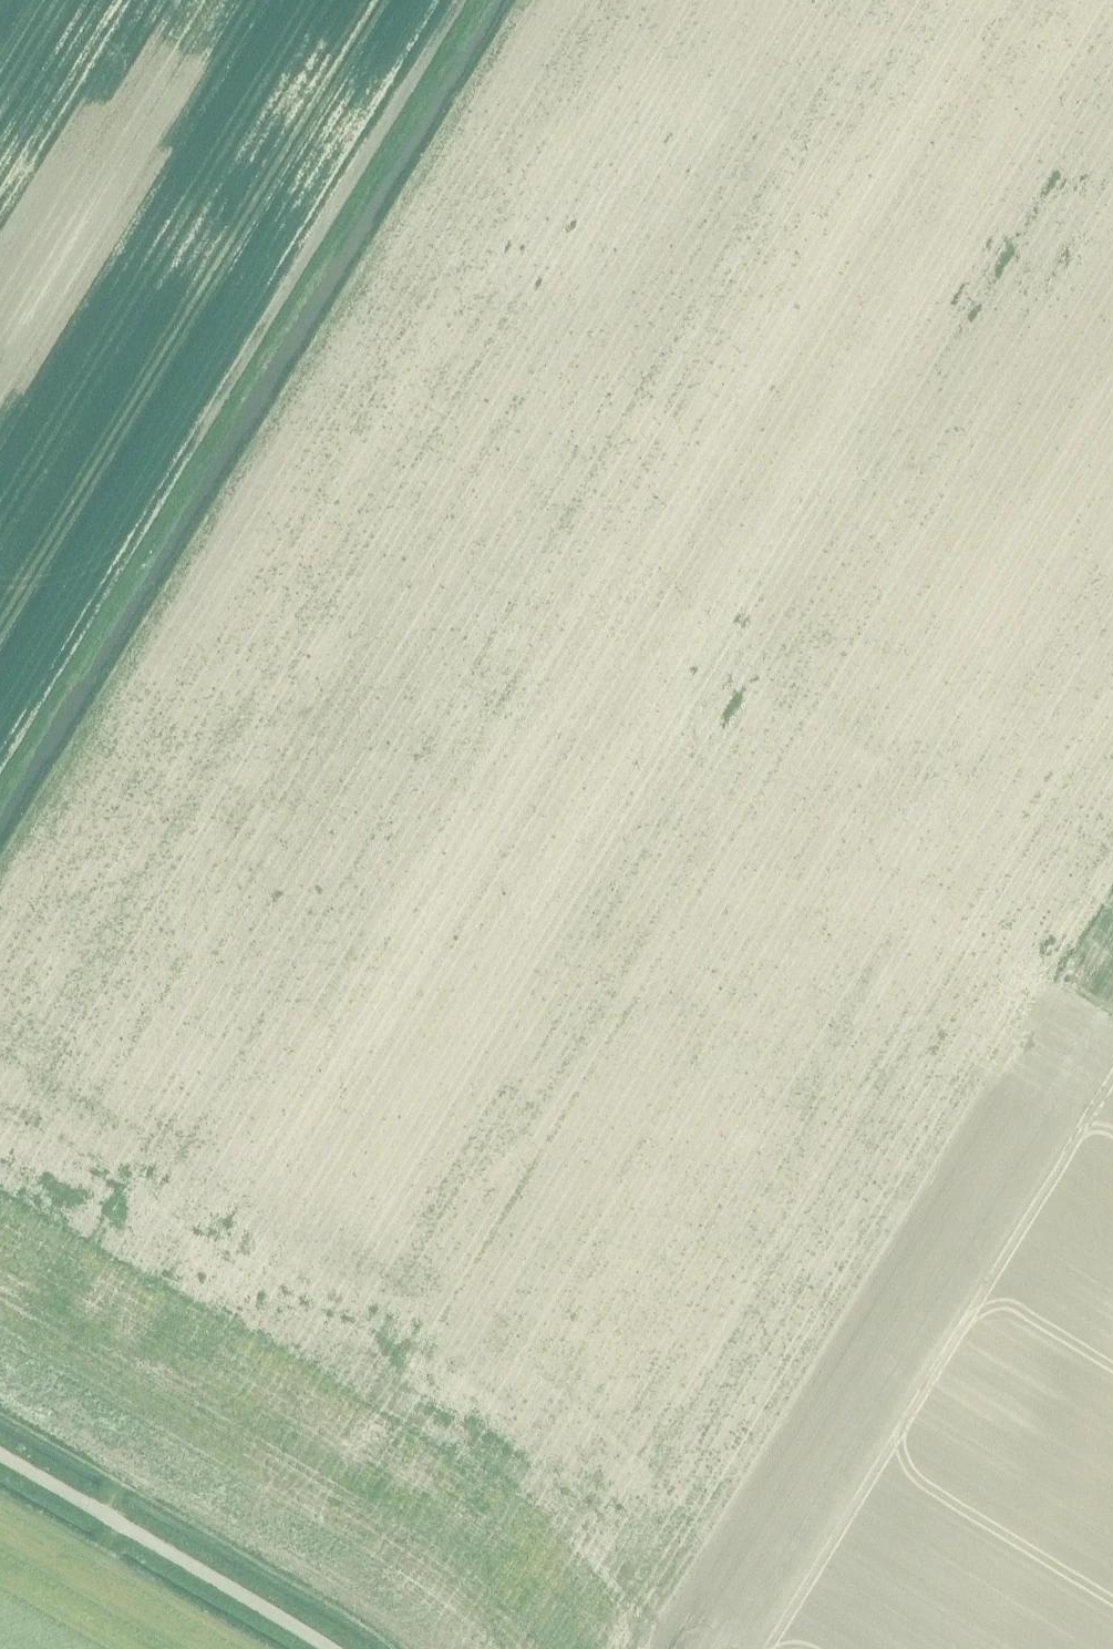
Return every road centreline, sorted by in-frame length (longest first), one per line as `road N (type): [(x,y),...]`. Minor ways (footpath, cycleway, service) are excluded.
road 1 (unclassified): [(368,1648),(0,1431)]

